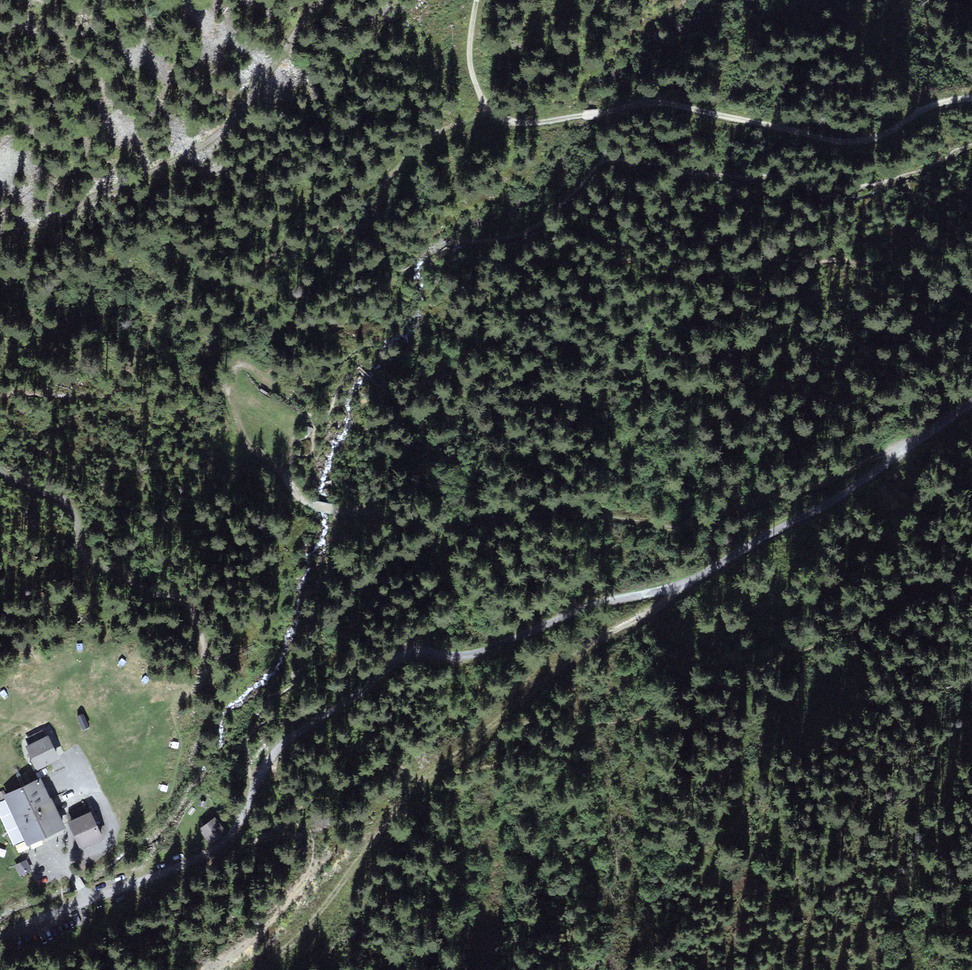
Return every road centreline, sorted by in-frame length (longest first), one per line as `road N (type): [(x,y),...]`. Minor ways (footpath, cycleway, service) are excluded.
road 1 (unclassified): [(88,900),(212,853),(236,828),(273,754),(396,664),(420,655),(467,655),(582,610),(691,581),(859,488),(971,404)]
road 2 (track): [(971,98),(928,108),(884,136),(842,142),(665,104),(518,123),(493,119),(470,51),(478,0)]
road 3 (track): [(253,969),(307,927),(426,782),(571,665),(678,601),(691,581)]
road 4 (track): [(338,514),(417,526),(599,519),(705,526),(883,452),(901,458)]
road 5 (track): [(318,0),(237,121),(0,252)]
road 6 (track): [(0,469),(71,508),(79,549),(96,570),(156,583),(188,603),(201,678),(165,700)]
road 7 (track): [(338,514),(488,565),(589,553),(691,581)]
road 8 (track): [(293,487),(246,425),(235,375),(246,360),(266,359),(332,403)]

